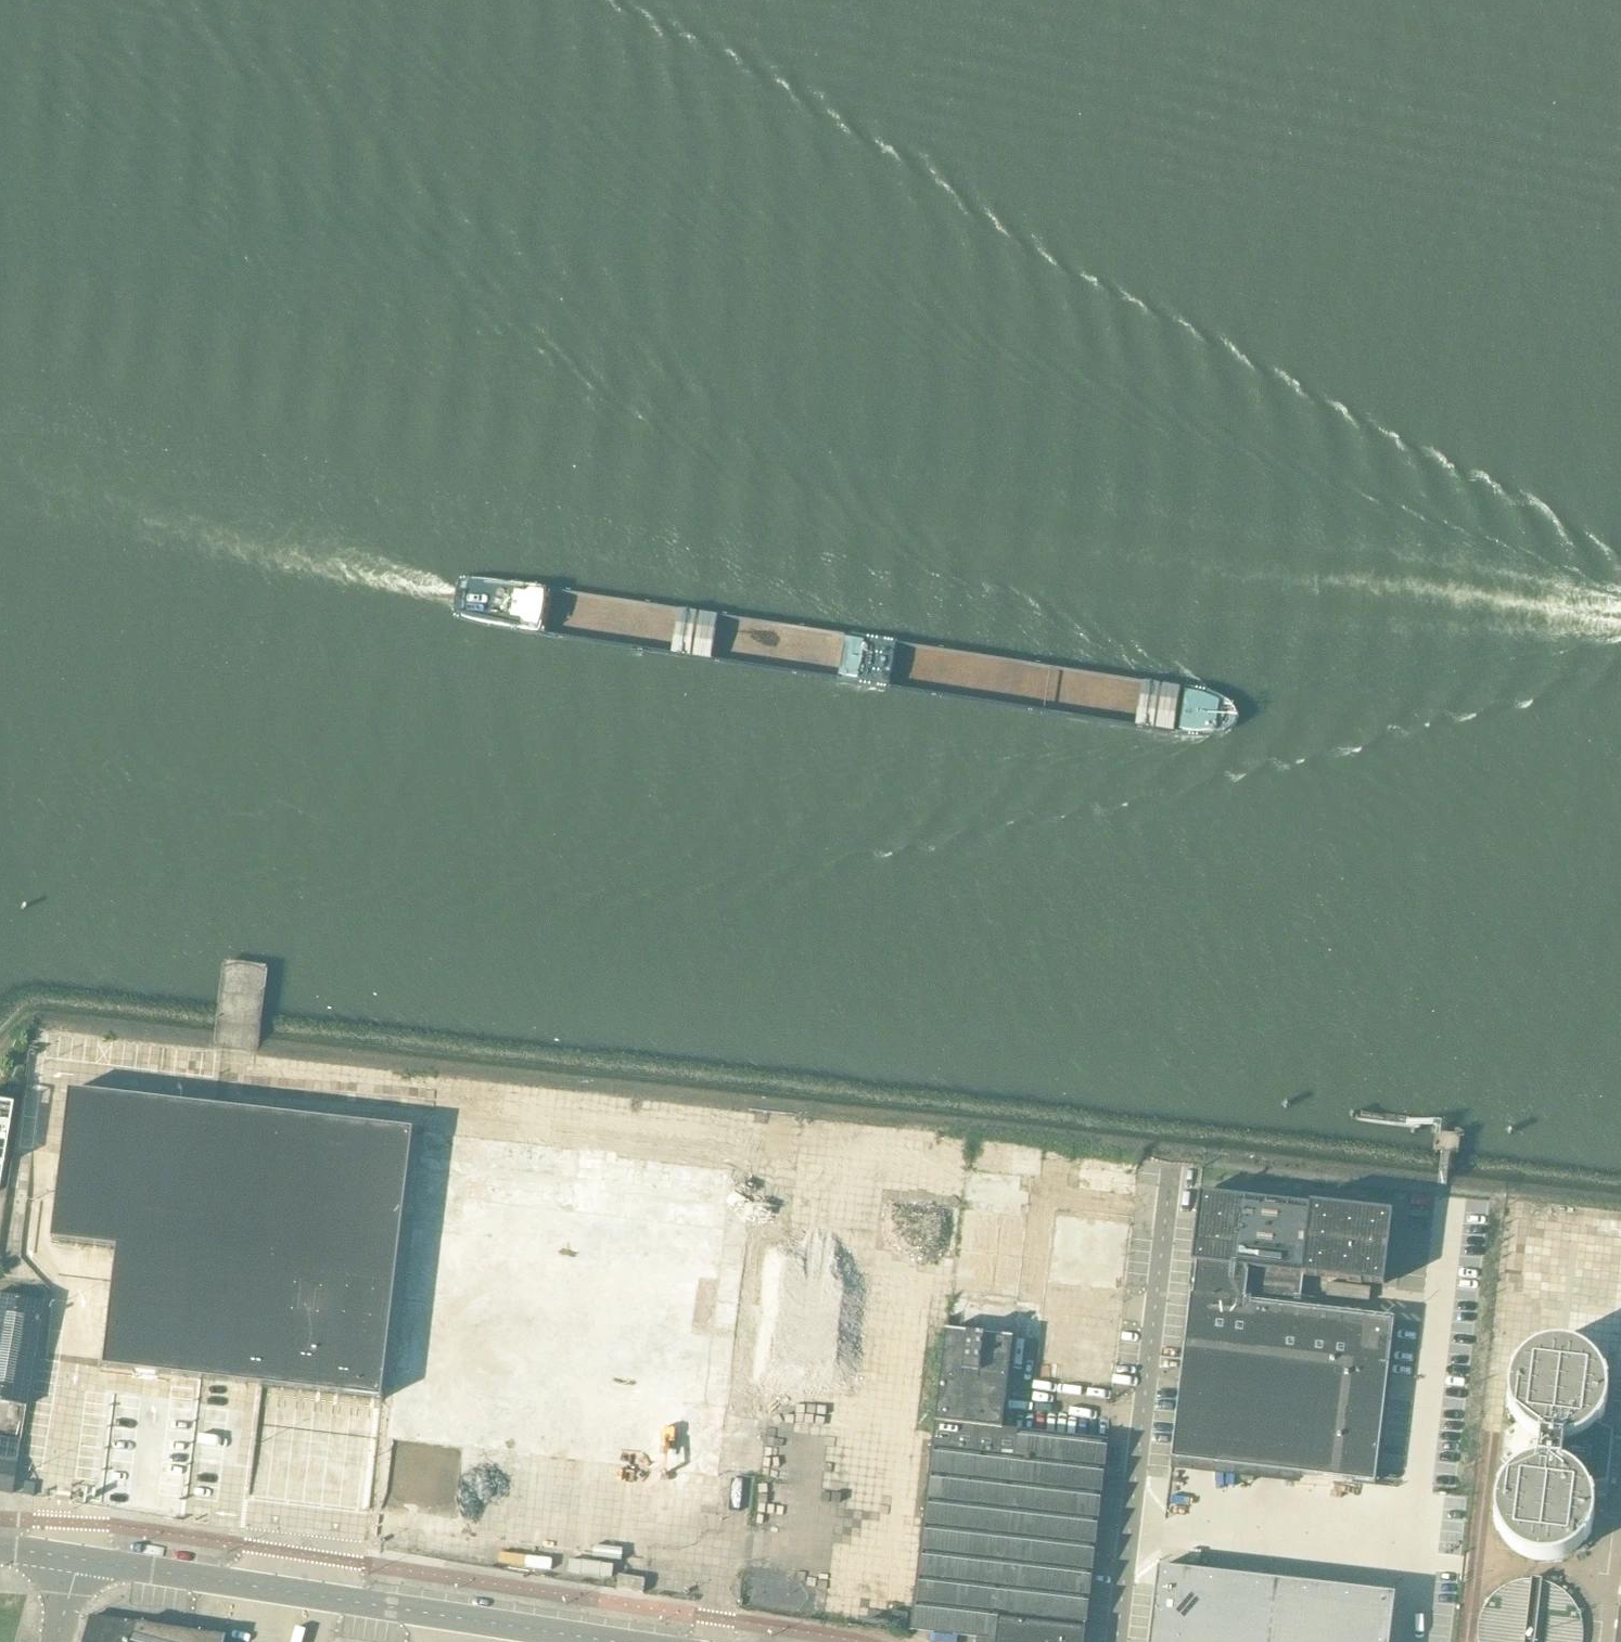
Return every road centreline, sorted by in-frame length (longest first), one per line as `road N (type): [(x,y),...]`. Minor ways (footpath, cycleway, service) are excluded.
road 1 (unclassified): [(612,1641),(78,1559)]
road 2 (unclassified): [(1114,1641),(1168,1194)]

